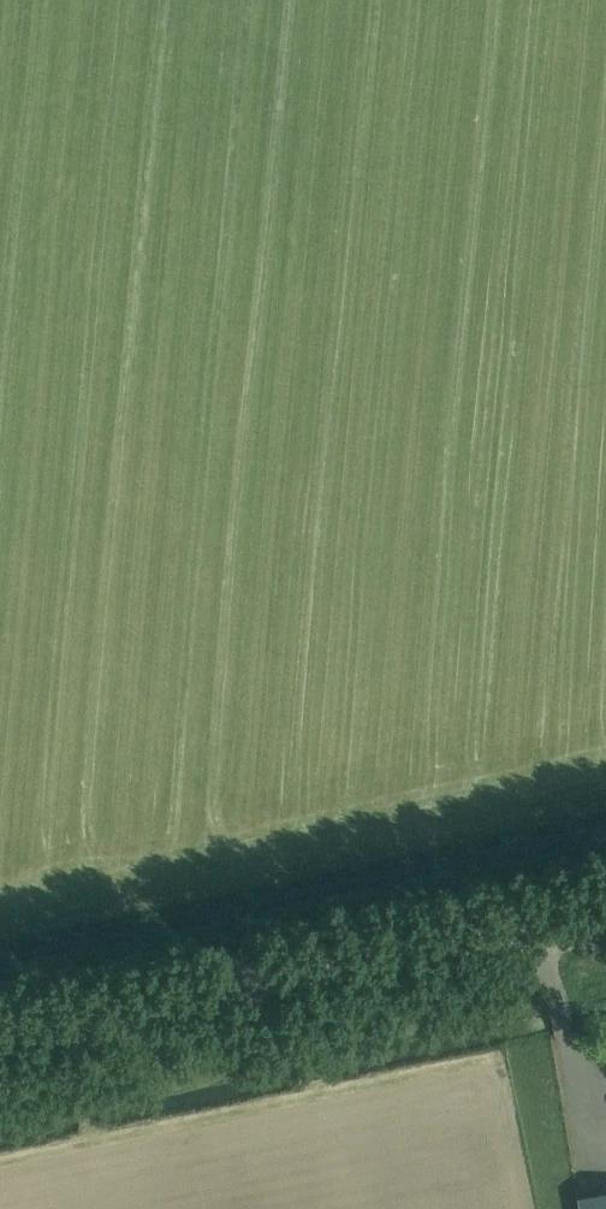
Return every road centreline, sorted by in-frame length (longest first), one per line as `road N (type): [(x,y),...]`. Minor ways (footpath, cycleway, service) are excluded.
road 1 (tertiary): [(0,1040),(542,924)]

